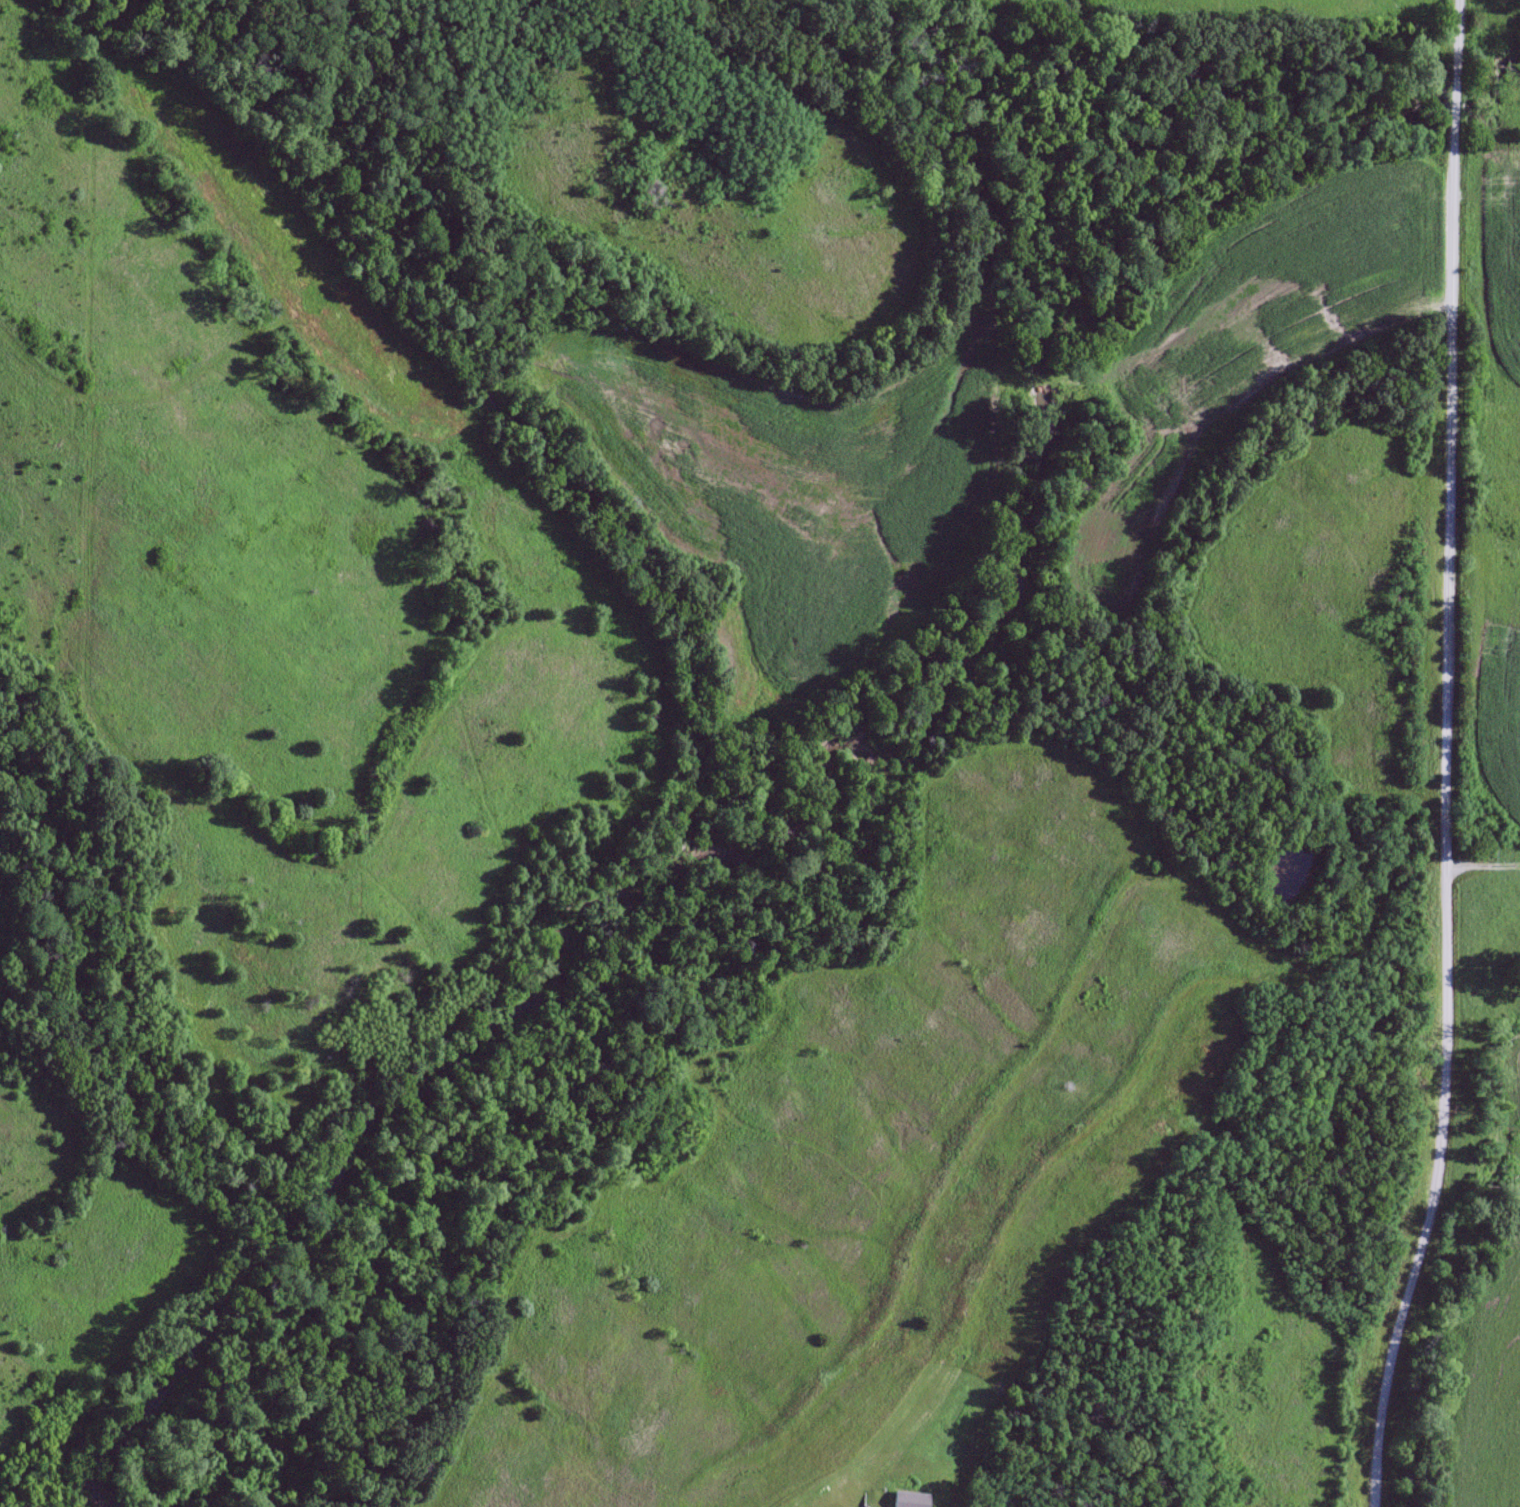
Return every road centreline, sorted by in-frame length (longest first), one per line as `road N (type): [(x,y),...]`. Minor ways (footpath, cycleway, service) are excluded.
road 1 (residential): [(1367,1506),(1384,1379),(1434,1218),(1440,1147),(1456,0)]

